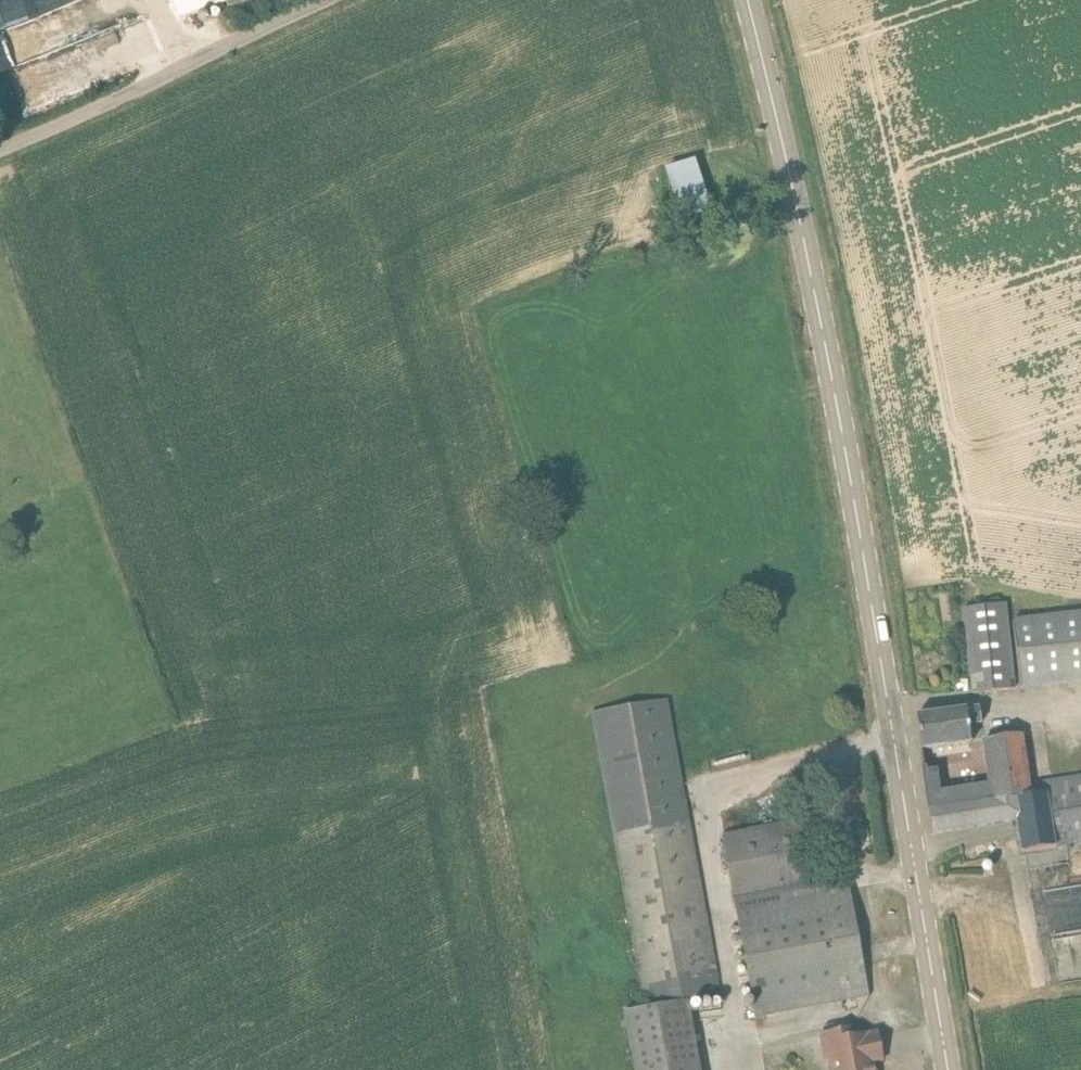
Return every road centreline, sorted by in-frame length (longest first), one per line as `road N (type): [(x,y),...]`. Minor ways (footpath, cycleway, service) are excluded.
road 1 (secondary): [(747,0),(836,403),(948,1069)]
road 2 (unclassified): [(0,151),(325,0)]

